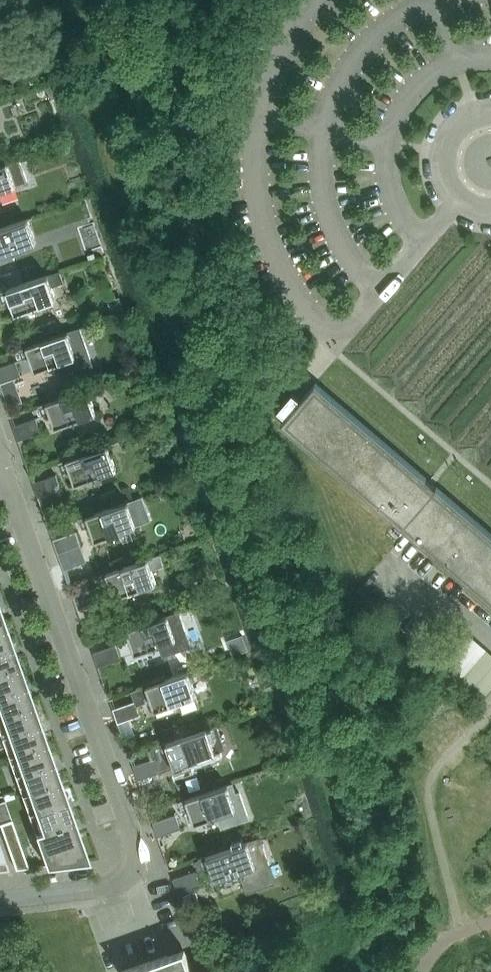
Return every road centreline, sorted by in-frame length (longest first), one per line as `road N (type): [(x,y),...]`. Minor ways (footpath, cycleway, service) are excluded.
road 1 (residential): [(0,900),(113,885),(131,865),(134,843),(0,461)]

